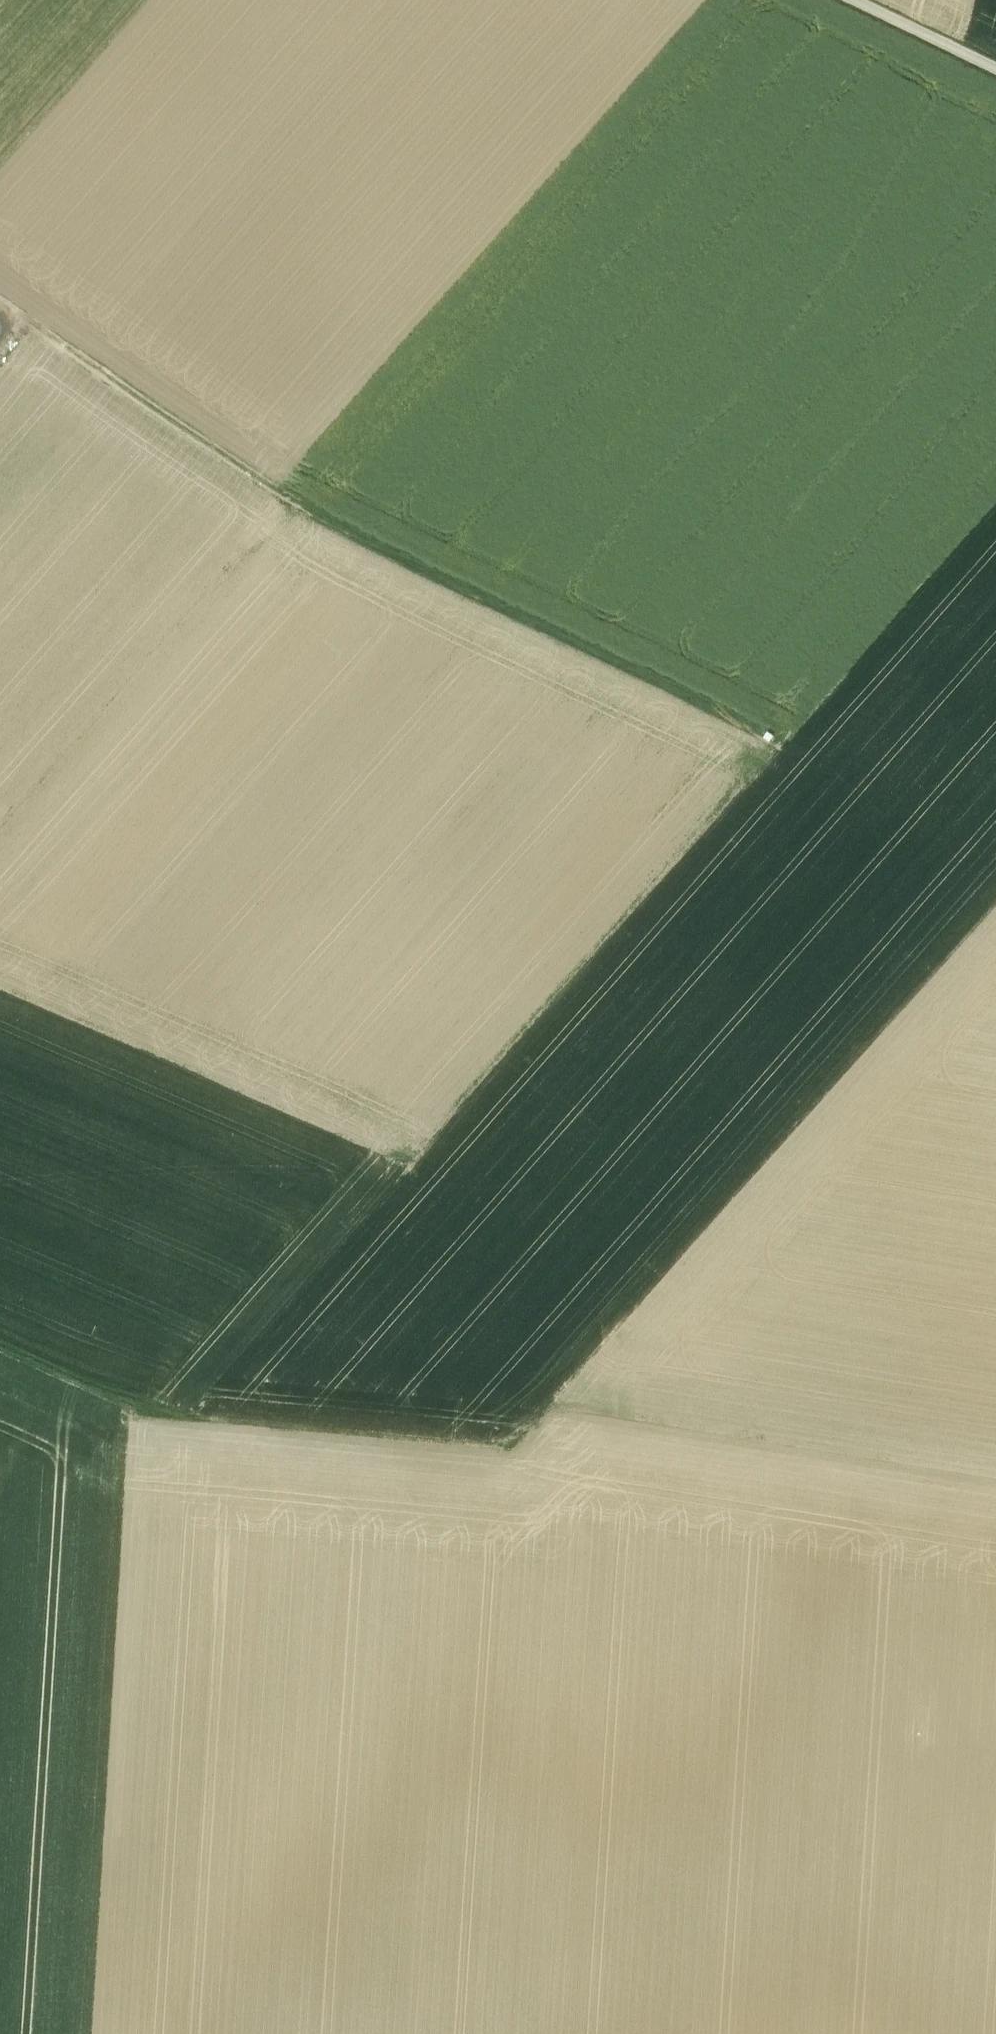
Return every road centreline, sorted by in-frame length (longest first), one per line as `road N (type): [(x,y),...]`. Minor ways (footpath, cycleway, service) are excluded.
road 1 (track): [(0,302),(312,519),(808,755)]
road 2 (track): [(0,1348),(135,1411),(211,1421)]
road 3 (track): [(859,0),(995,68)]

